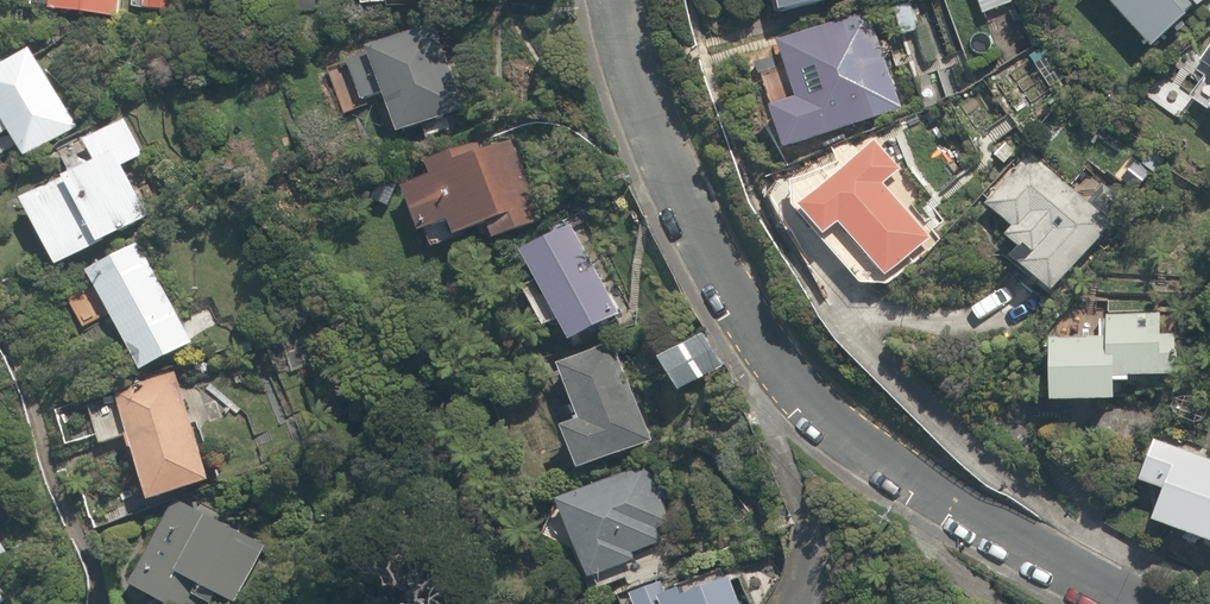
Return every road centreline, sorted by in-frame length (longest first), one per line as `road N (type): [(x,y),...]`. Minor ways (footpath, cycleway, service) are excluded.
road 1 (residential): [(616,0),(644,106),(707,254),(792,390),(833,429),(1121,603)]

